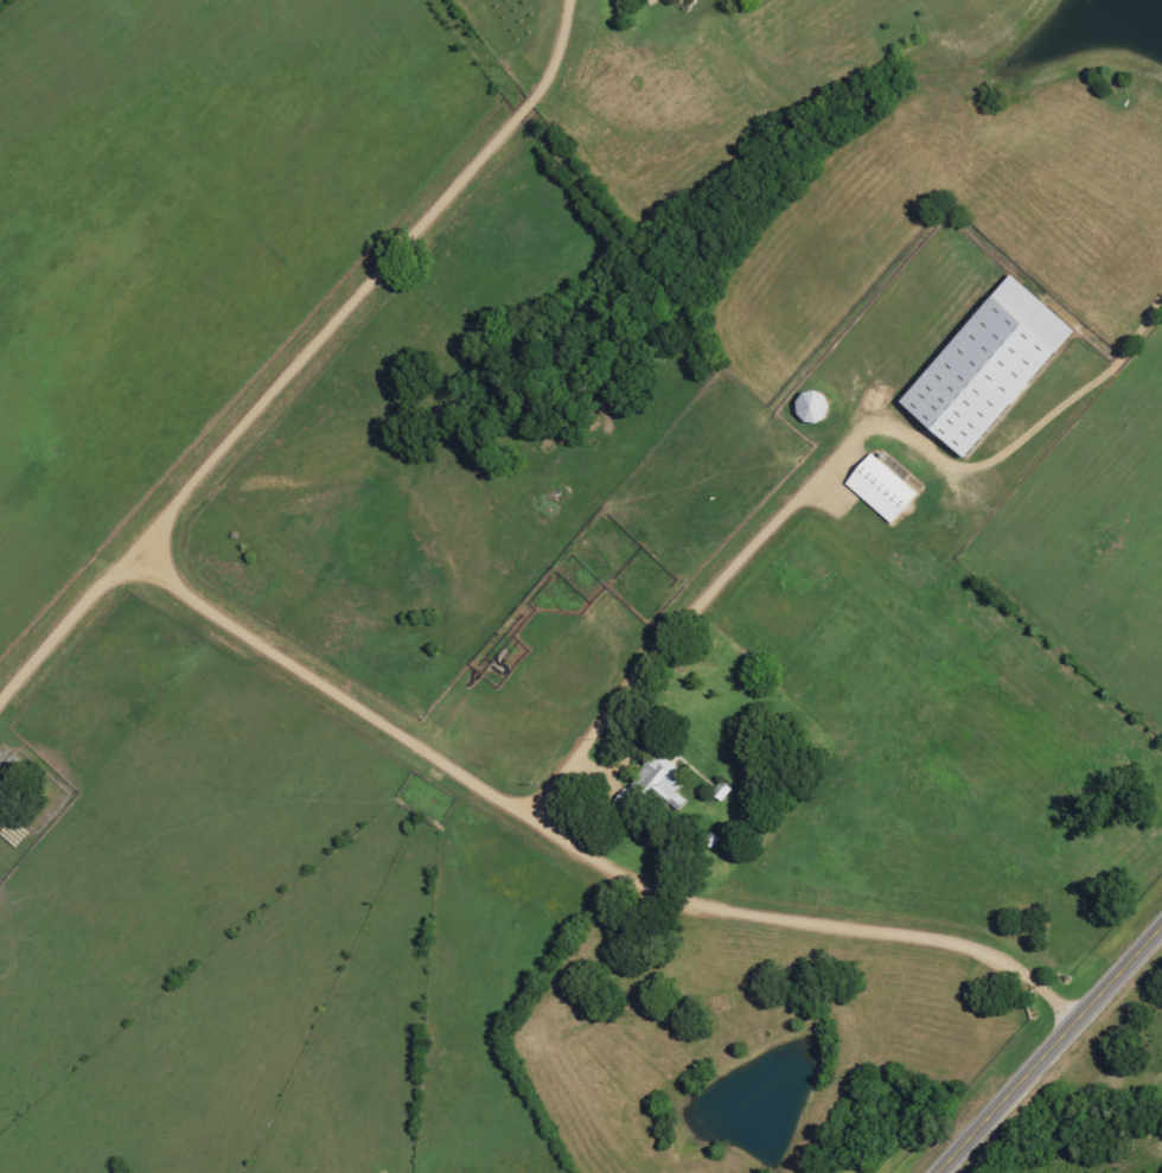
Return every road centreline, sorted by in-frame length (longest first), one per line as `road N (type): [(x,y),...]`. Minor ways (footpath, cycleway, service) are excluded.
road 1 (tertiary): [(943,1172),(1161,934)]

